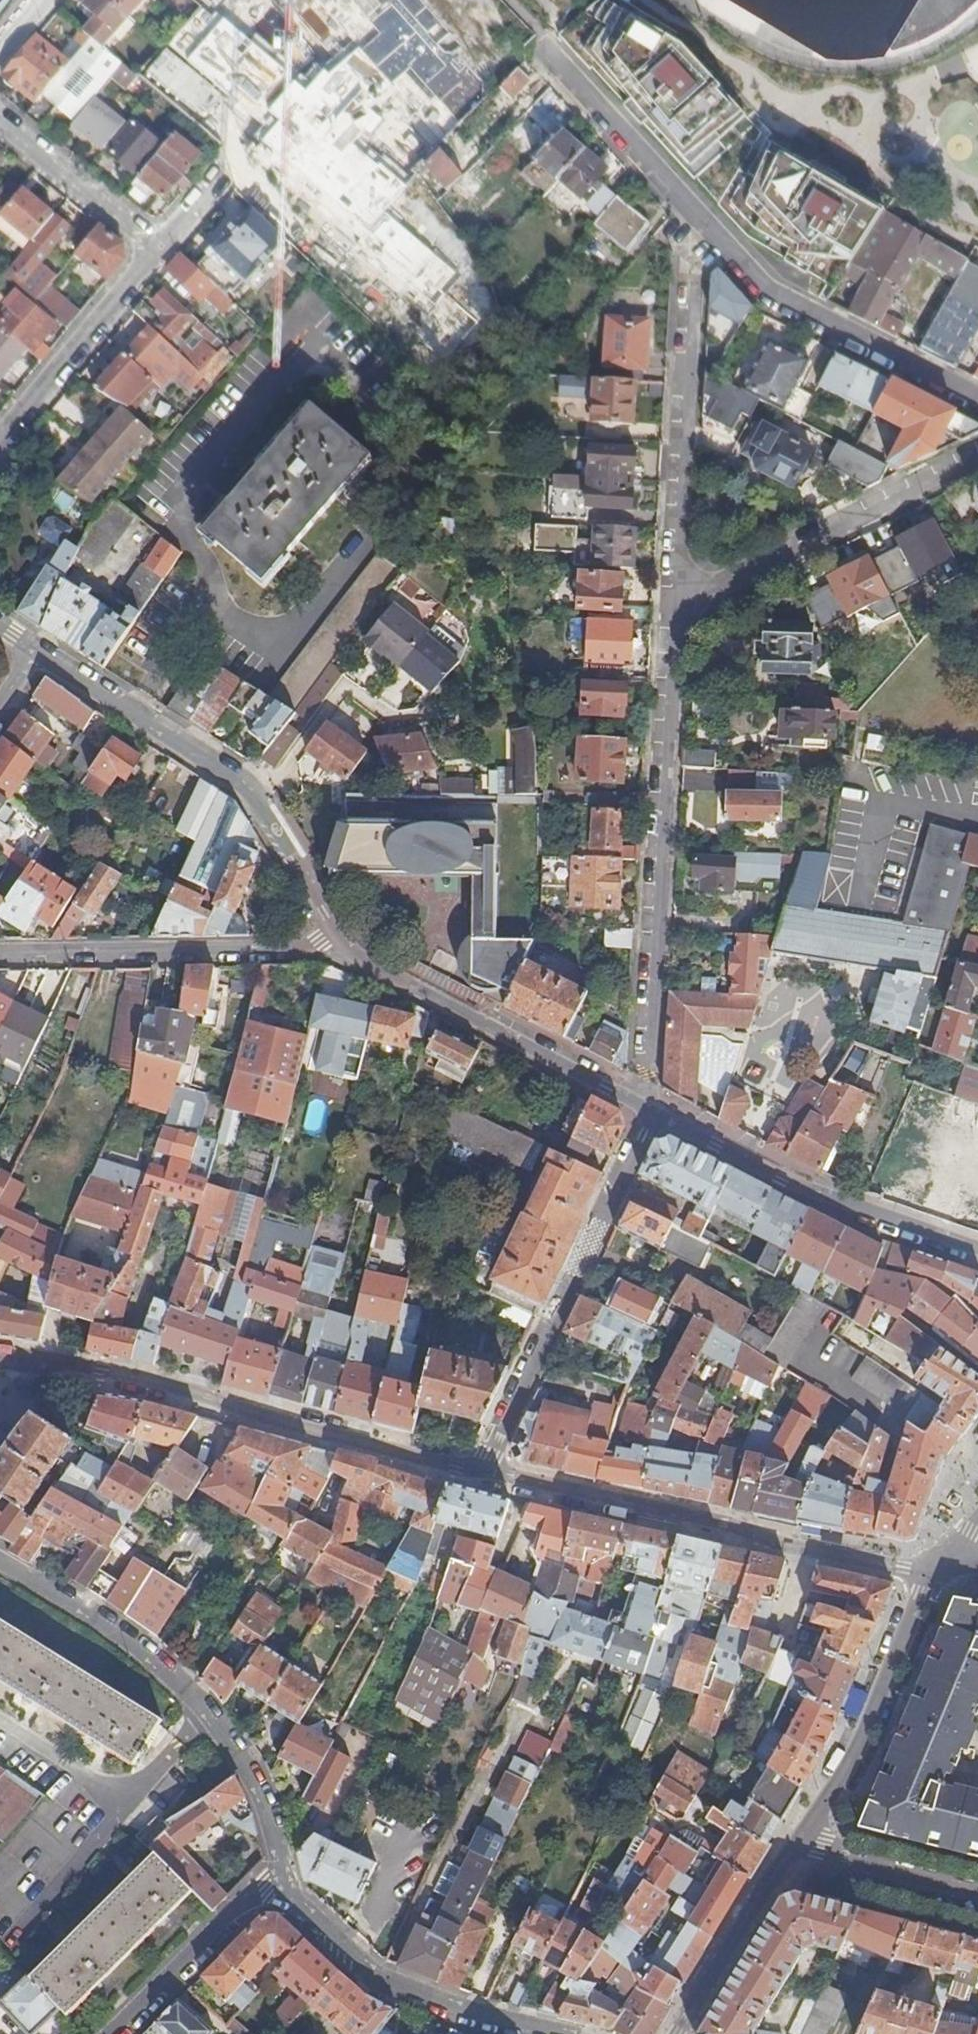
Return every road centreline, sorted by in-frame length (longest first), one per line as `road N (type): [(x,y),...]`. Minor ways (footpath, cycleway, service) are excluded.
road 1 (residential): [(539,43),(773,294),(977,402)]
road 2 (residential): [(643,1107),(673,604)]
road 3 (tertiary): [(478,1475),(103,1369),(0,1361)]
road 4 (residential): [(938,1569),(812,1549),(478,1475)]
road 5 (residential): [(285,1884),(259,1796),(208,1717),(133,1645),(0,1563)]
road 6 (tertiary): [(35,651),(254,794),(336,933)]
road 7 (residential): [(478,1475),(655,1113)]
road 8 (tertiary): [(336,933),(361,959),(643,1107)]
road 9 (tertiary): [(655,1113),(785,1179),(977,1253)]
road 10 (residential): [(336,933),(290,950),(0,952)]
road 11 (residential): [(673,604),(977,454)]
road 12 (residential): [(285,1884),(357,1960),(426,1994),(574,2033)]
road 13 (residential): [(673,604),(693,280)]
road 14 (residential): [(938,1569),(801,1848)]
road 15 (unclassified): [(0,434),(151,249)]
road 16 (residential): [(113,2033),(251,1901),(285,1884)]
road 17 (residential): [(801,1848),(679,2033)]
road 18 (unclassified): [(151,249),(0,127)]
road 19 (residential): [(801,1848),(977,1895)]

